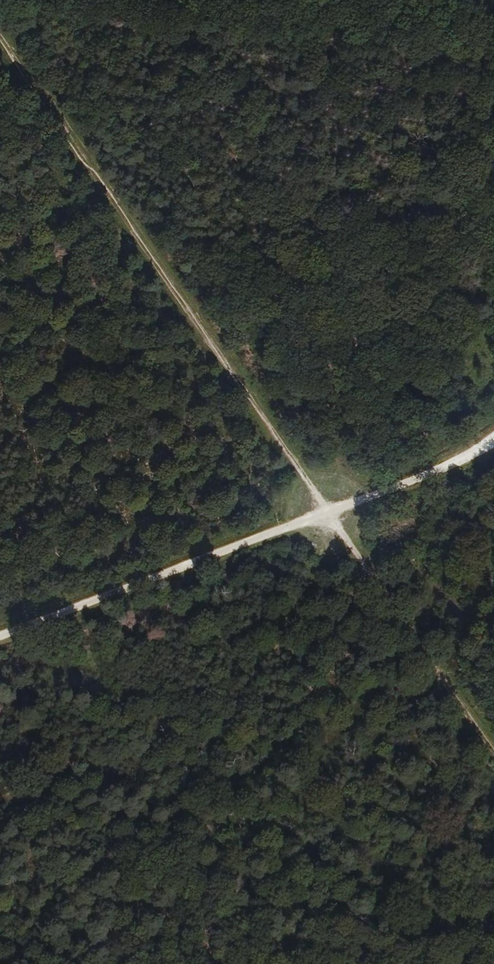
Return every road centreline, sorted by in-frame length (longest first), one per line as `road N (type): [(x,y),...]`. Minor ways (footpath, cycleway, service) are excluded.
road 1 (track): [(0,33),(493,752)]
road 2 (track): [(0,633),(473,456),(493,441)]

